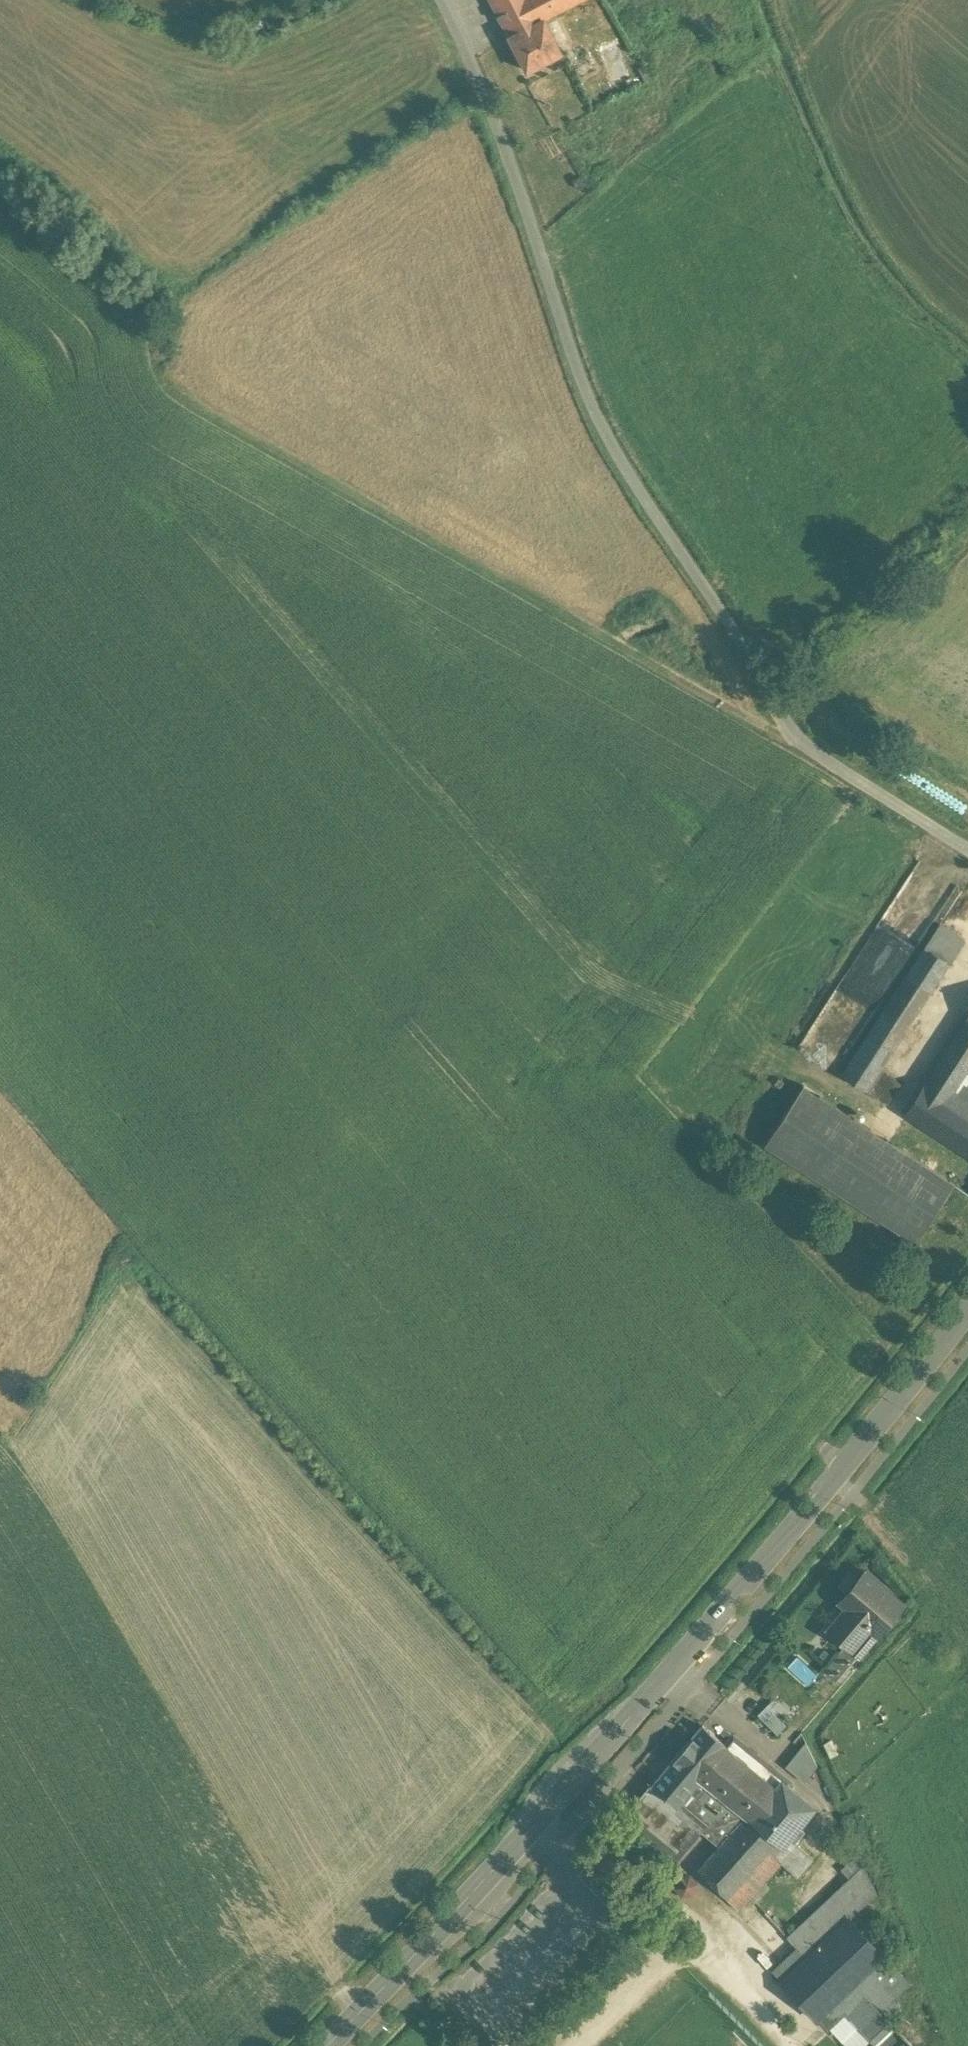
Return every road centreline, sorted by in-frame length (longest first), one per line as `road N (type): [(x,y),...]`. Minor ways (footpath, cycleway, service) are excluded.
road 1 (unclassified): [(967,848),(804,738),(628,460),(600,407),(497,100),(453,0)]
road 2 (tertiary): [(967,1309),(537,1821),(327,2045)]

